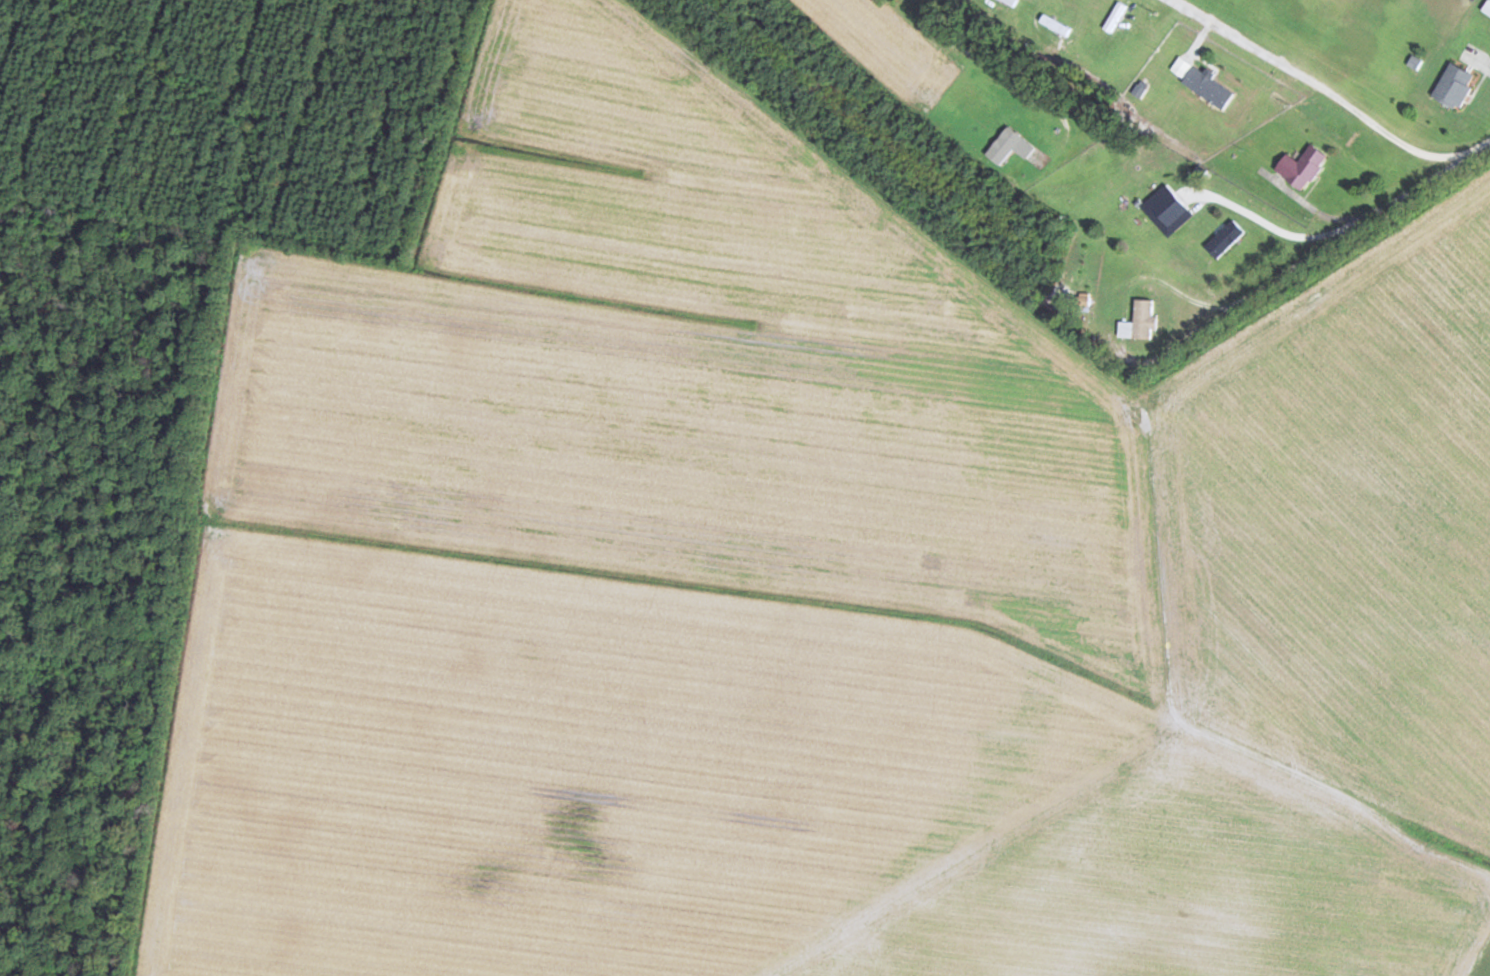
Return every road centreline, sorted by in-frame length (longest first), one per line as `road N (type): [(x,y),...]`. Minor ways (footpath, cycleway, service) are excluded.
road 1 (residential): [(1489,139),(1112,362)]
road 2 (residential): [(1454,162),(1171,0)]
road 3 (residential): [(268,975),(249,922),(248,857)]

